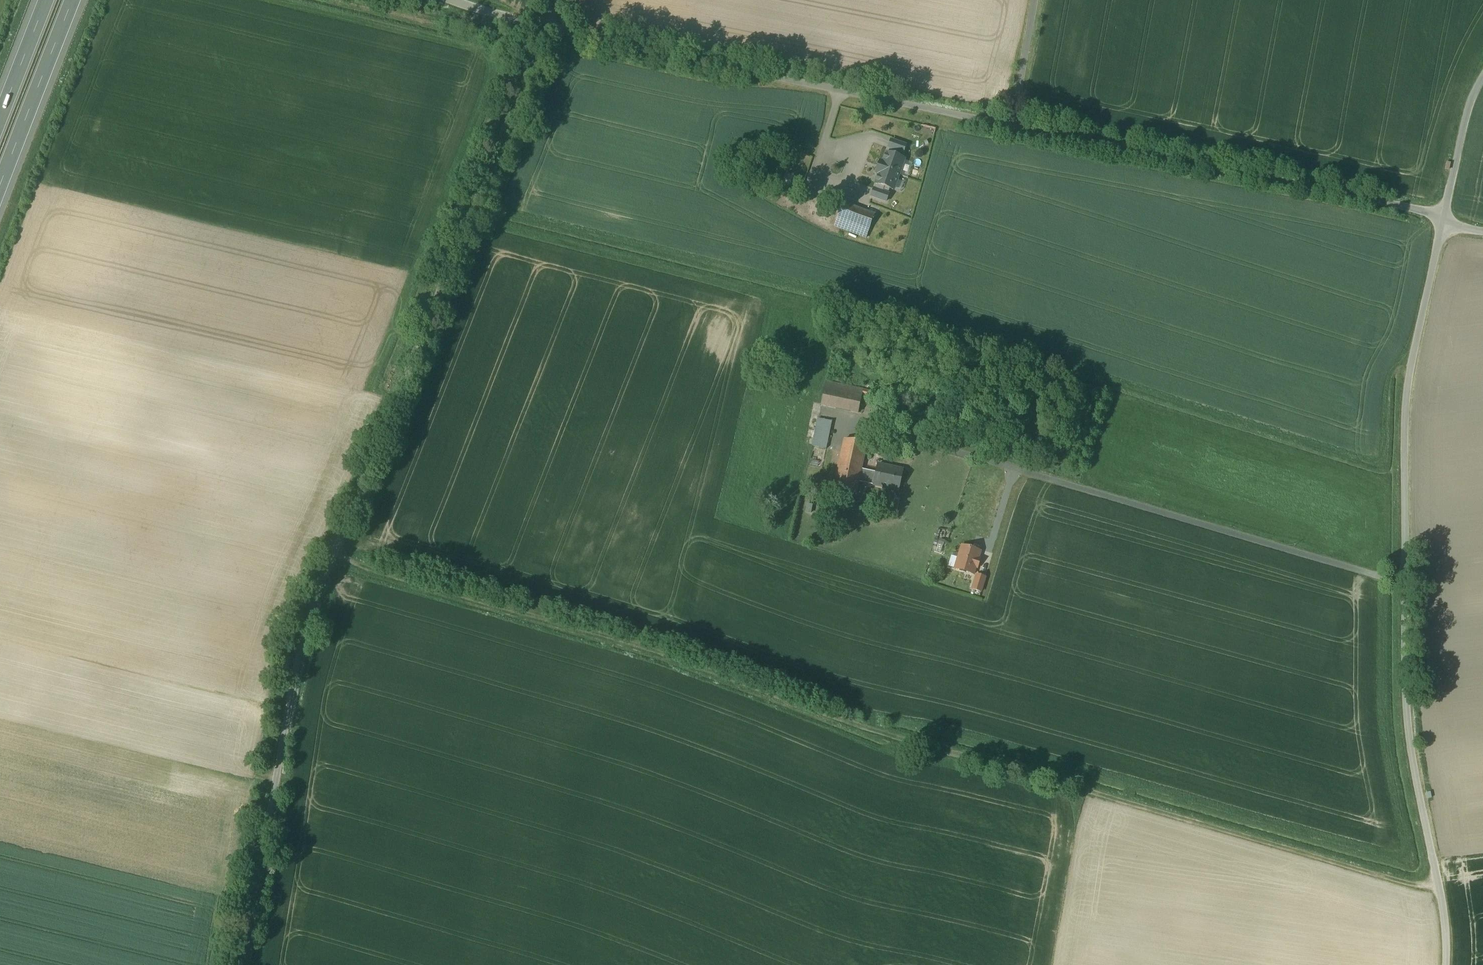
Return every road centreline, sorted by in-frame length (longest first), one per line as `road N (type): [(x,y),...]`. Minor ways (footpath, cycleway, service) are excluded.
road 1 (track): [(343,550),(1411,885),(1438,886)]
road 2 (unclassified): [(549,28),(413,355),(335,573),(259,964)]
road 3 (unclassified): [(1444,220),(549,28)]
road 4 (unclassified): [(1446,964),(1412,760),(1404,432),(1444,220)]
road 5 (motorway): [(0,204),(79,0)]
road 6 (unclassified): [(1482,77),(1464,122),(1444,220)]

